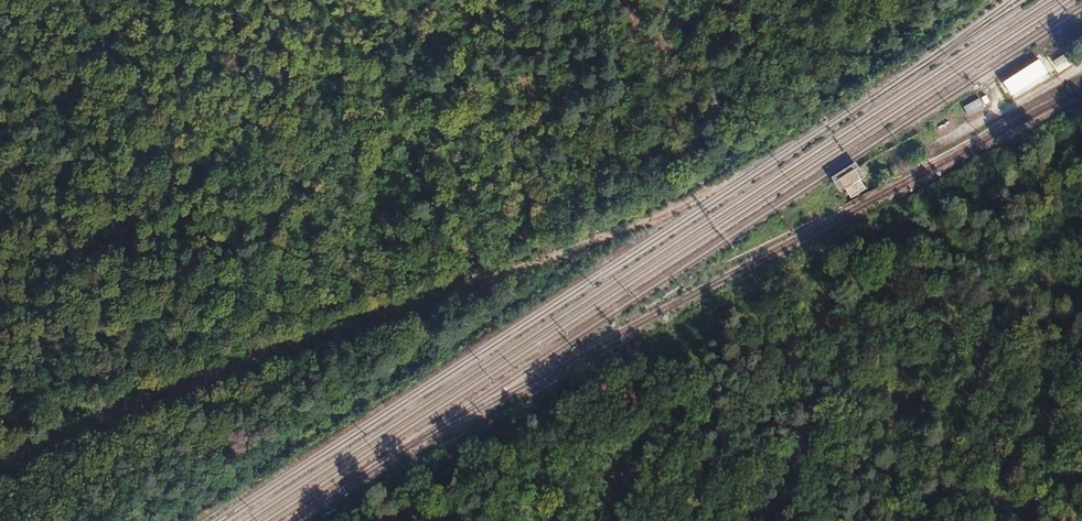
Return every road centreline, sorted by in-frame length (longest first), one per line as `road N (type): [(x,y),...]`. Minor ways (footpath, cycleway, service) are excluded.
road 1 (track): [(387,520),(567,424),(616,409),(1046,520)]

